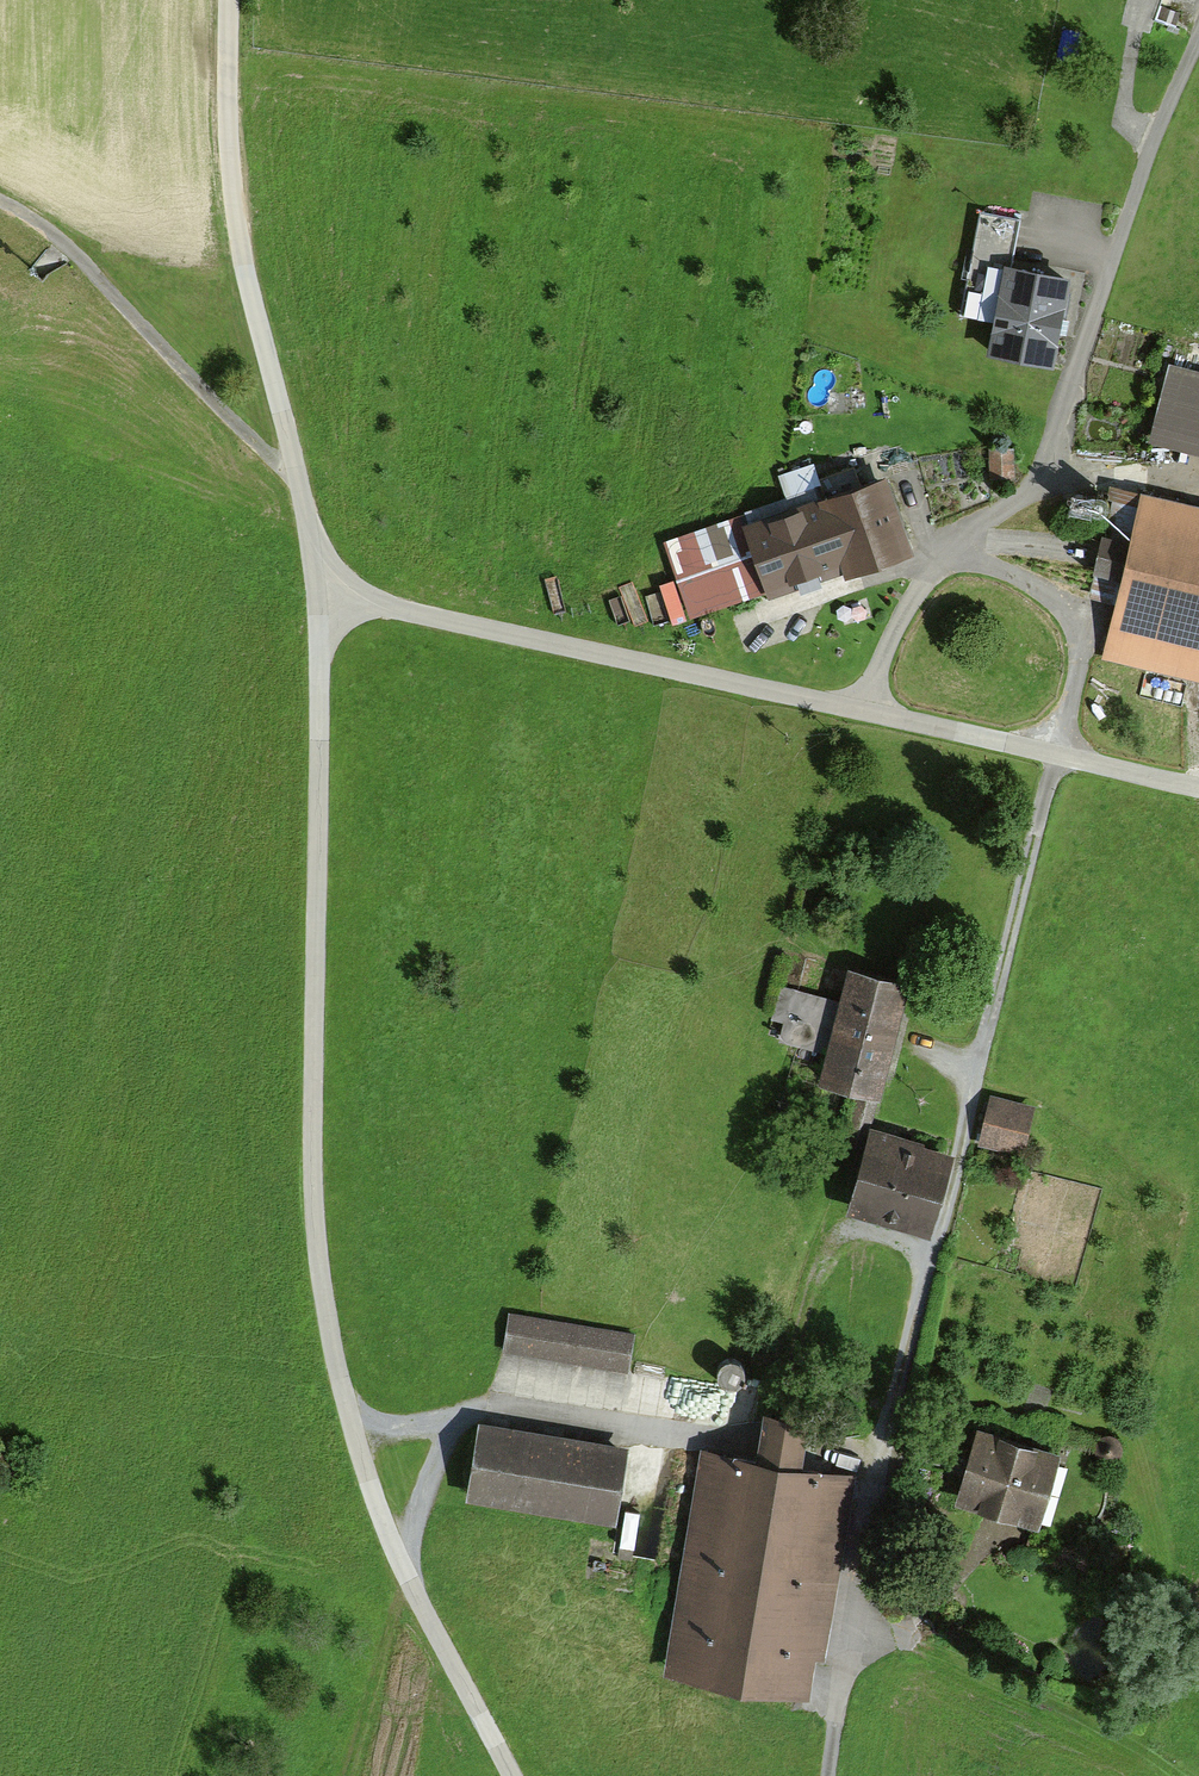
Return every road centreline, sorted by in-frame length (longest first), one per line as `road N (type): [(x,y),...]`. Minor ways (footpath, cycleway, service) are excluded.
road 1 (track): [(945,553),(1023,577),(1069,606),(1082,651),(888,1427),(827,1775)]
road 2 (unclassified): [(514,1775),(386,1540),(346,1422),(323,1317),(308,1184),(320,600)]
road 3 (unclassified): [(320,600),(385,607),(1198,785)]
road 4 (track): [(1198,32),(1153,129),(1051,457),(1039,479),(955,541),(922,578),(867,710)]
road 5 (unclassified): [(320,600),(242,272),(223,126),(226,0)]
road 6 (track): [(293,479),(73,258),(20,208),(0,202)]
road 7 (track): [(346,1422),(505,1411),(748,1441)]
road 8 (track): [(452,1417),(398,1564)]

